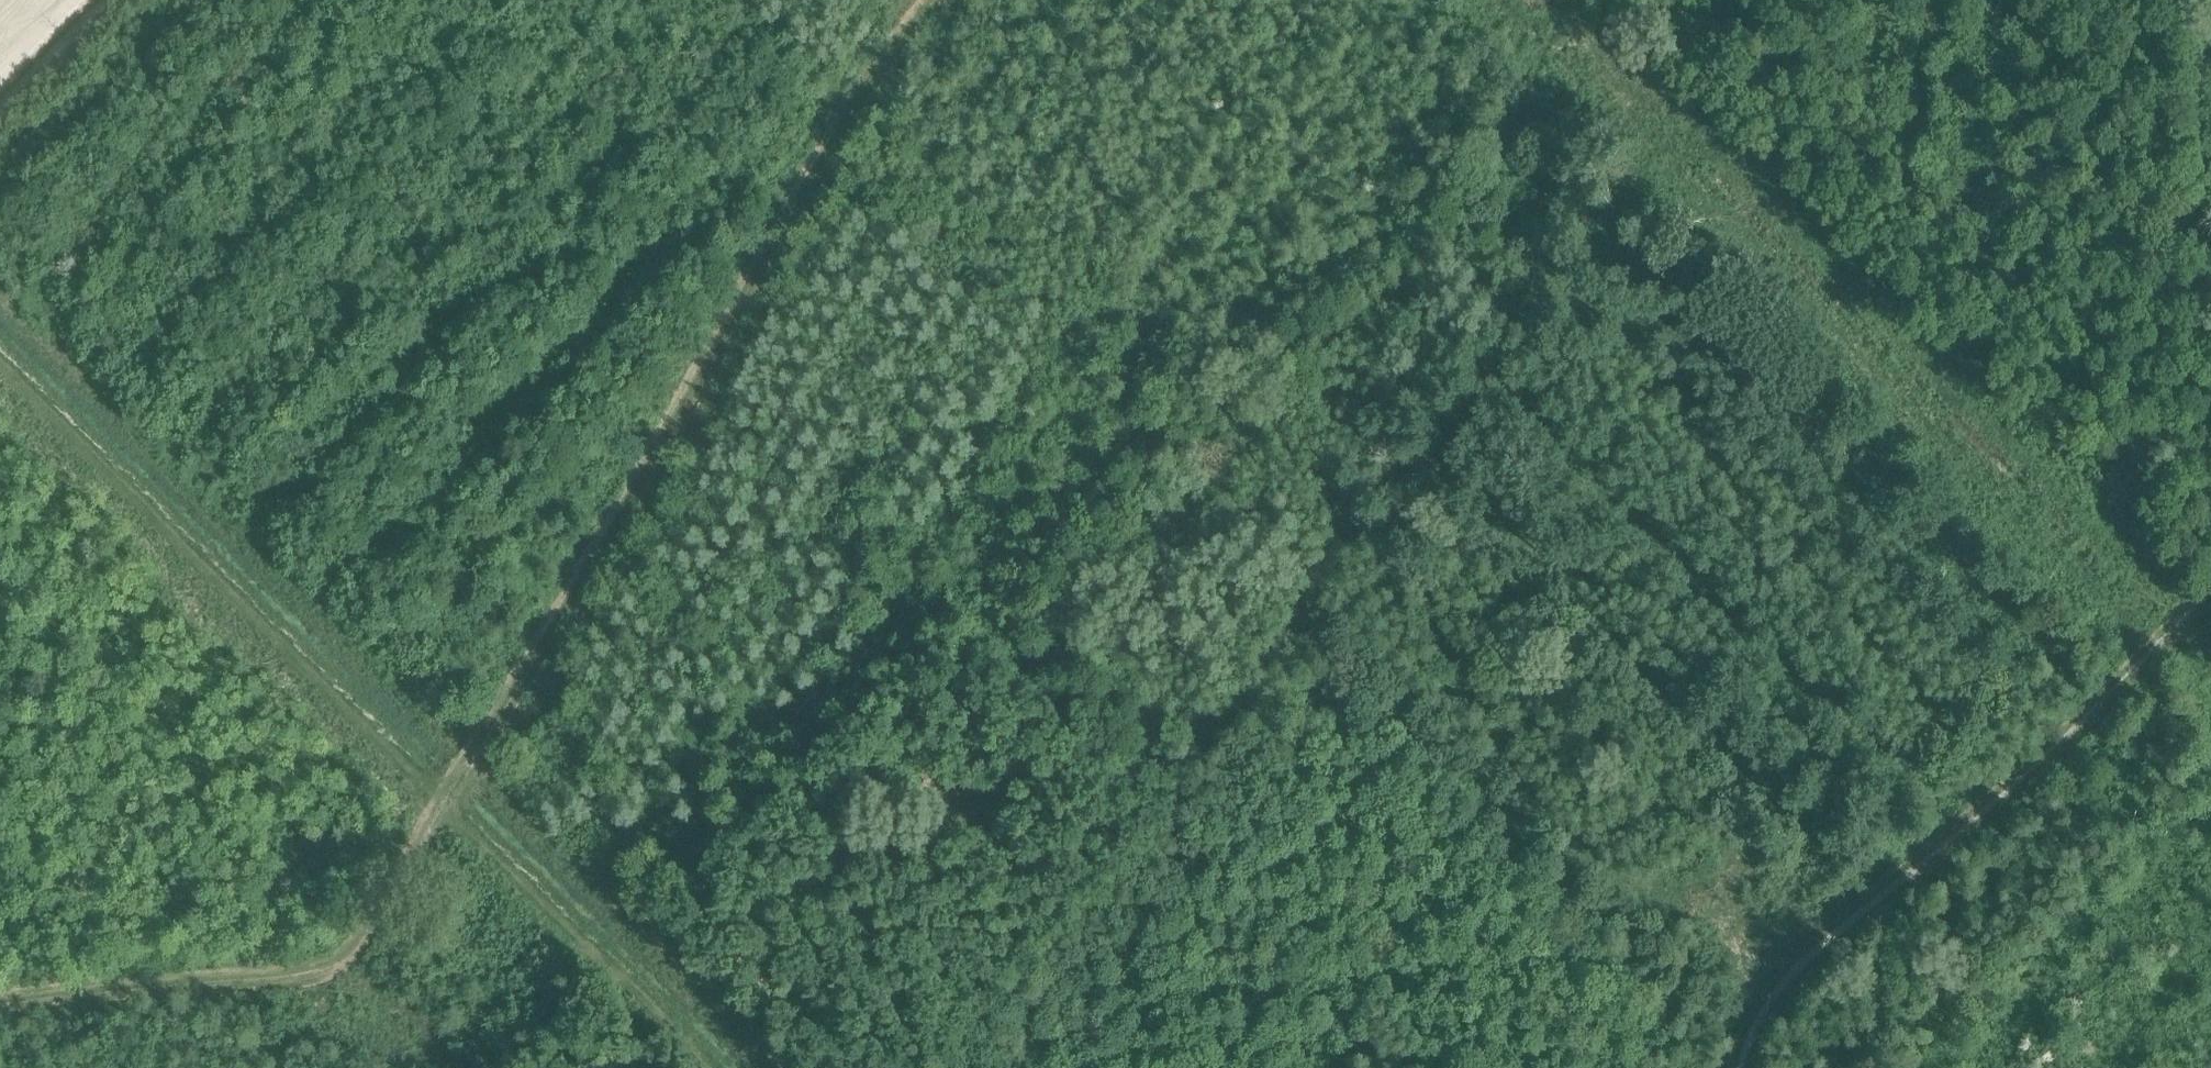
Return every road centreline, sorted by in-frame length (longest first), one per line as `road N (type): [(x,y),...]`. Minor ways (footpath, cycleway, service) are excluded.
road 1 (track): [(1729,1067),(1782,972),(2004,789),(2131,669),(2210,575)]

